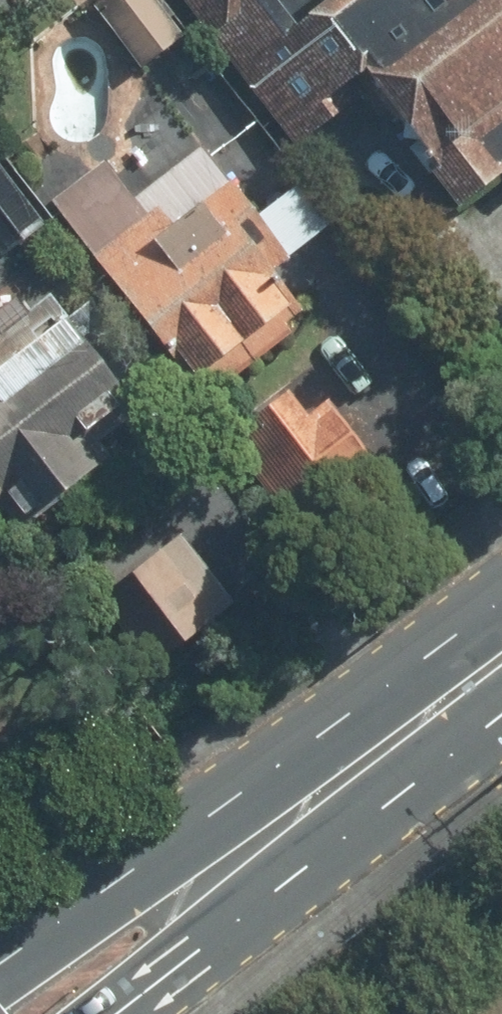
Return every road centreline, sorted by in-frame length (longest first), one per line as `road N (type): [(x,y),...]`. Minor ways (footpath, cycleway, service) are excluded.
road 1 (secondary): [(0,965),(501,642)]
road 2 (secondary): [(501,670),(122,1013)]

